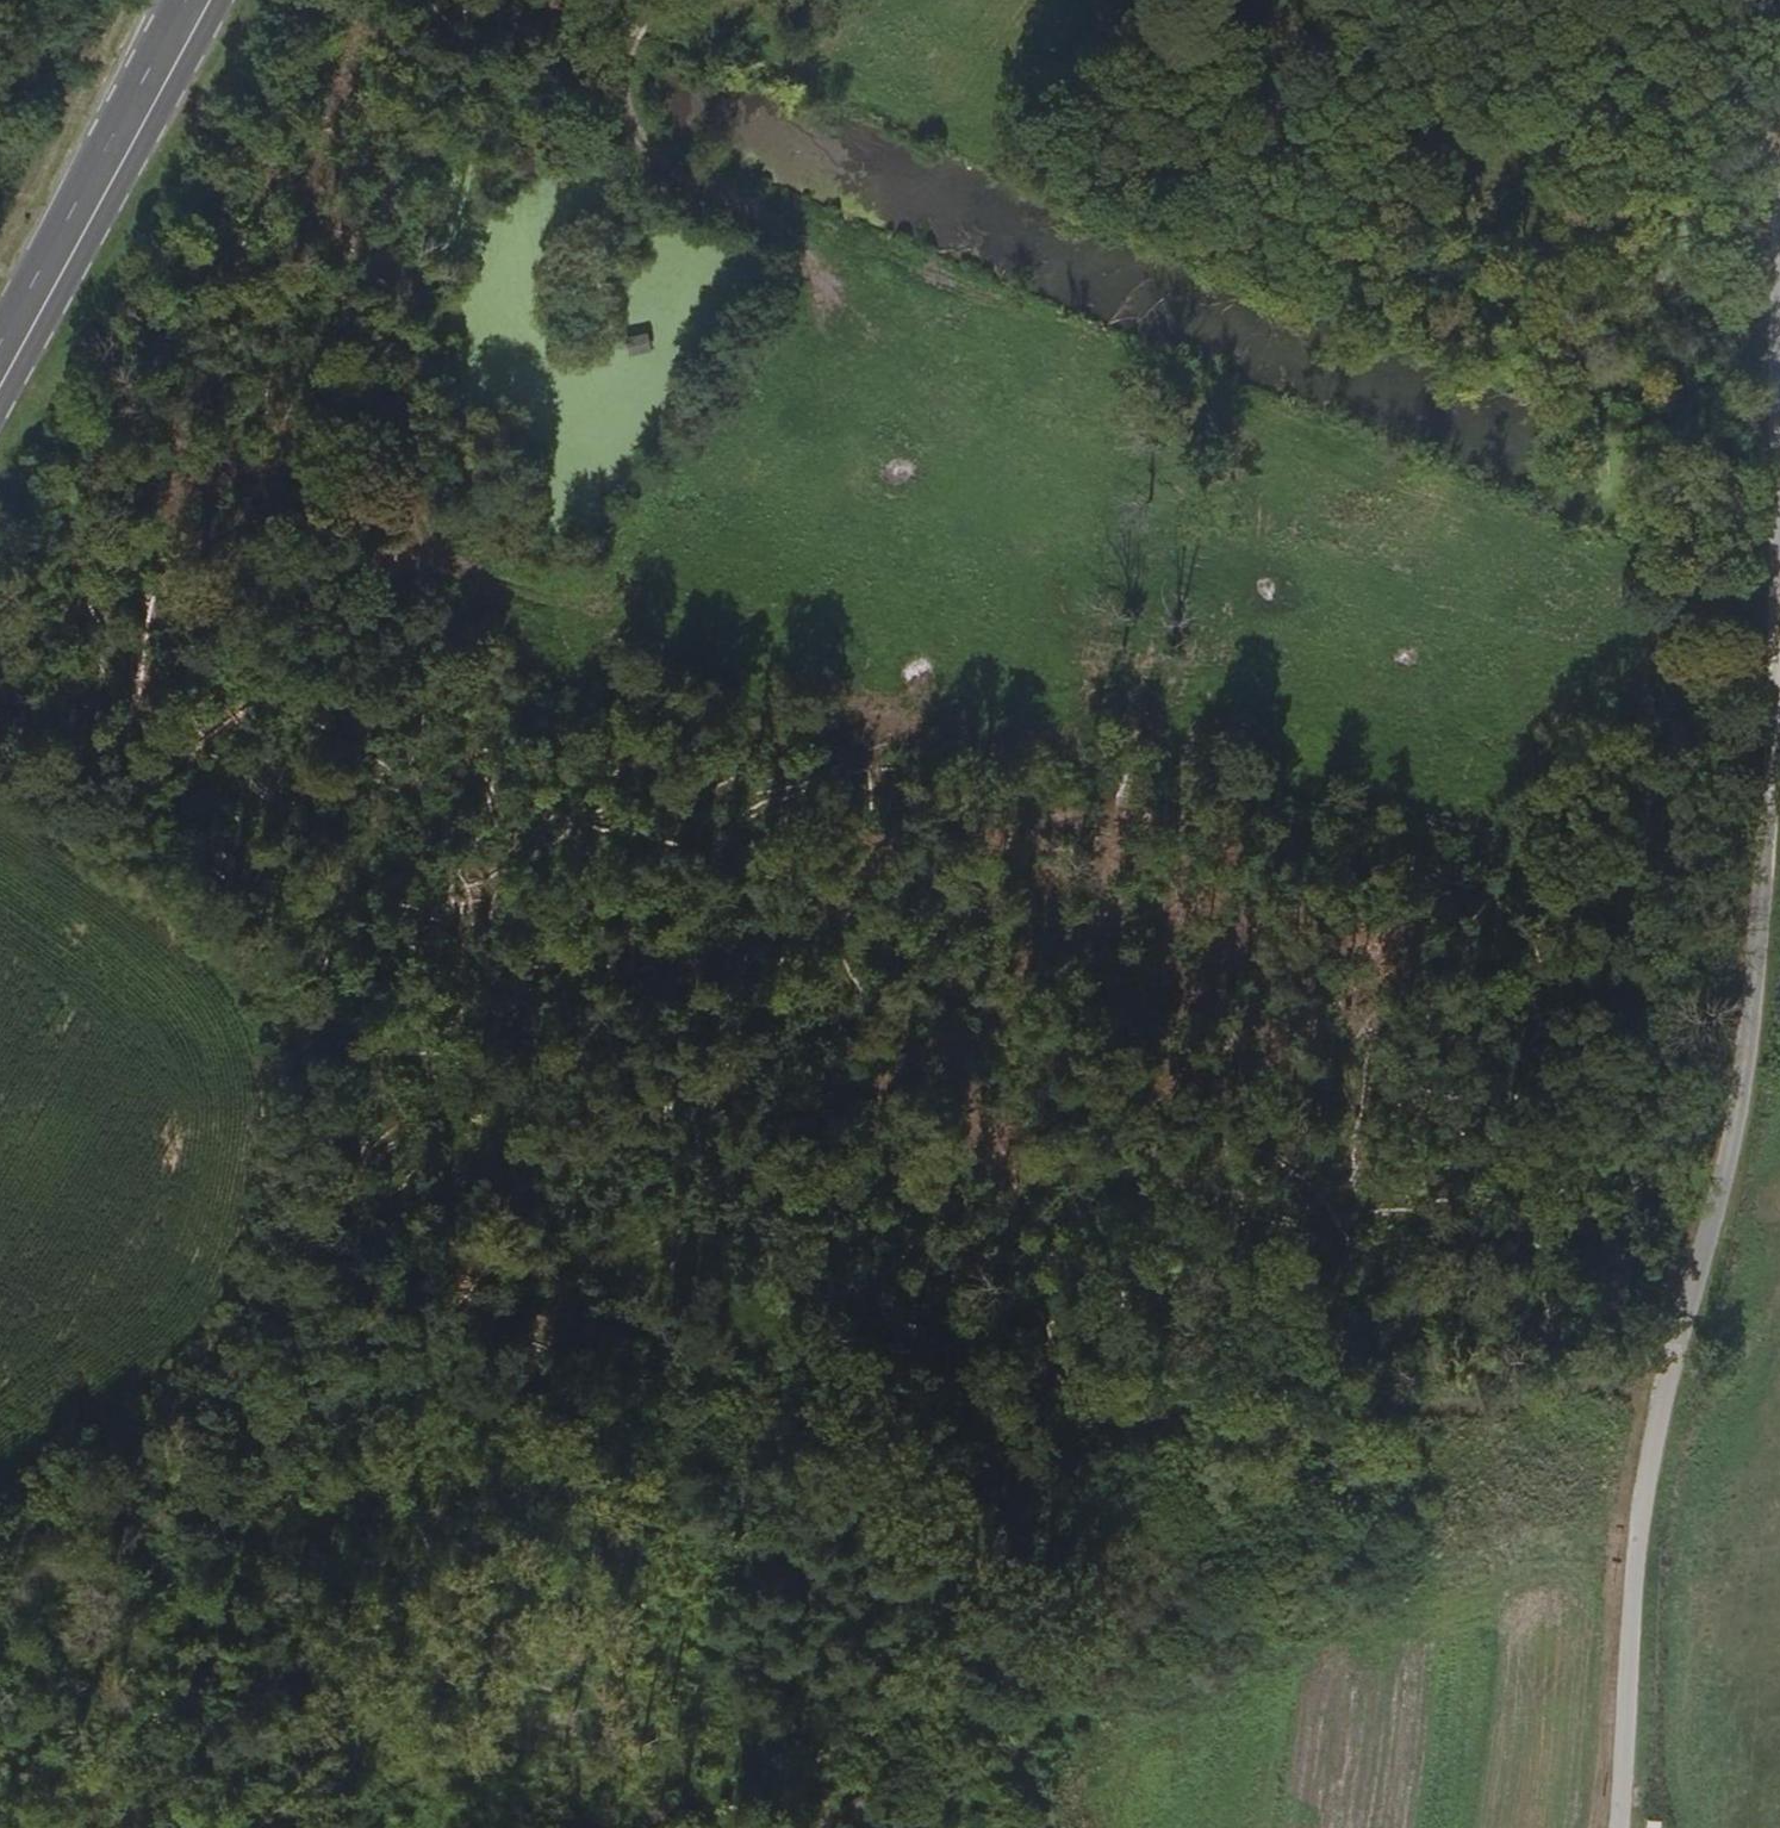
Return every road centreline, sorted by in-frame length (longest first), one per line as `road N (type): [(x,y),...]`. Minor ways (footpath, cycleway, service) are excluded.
road 1 (unclassified): [(1618,1827),(1642,1528),(1739,1119),(1761,935),(1779,616)]
road 2 (primary): [(199,0),(0,366)]

